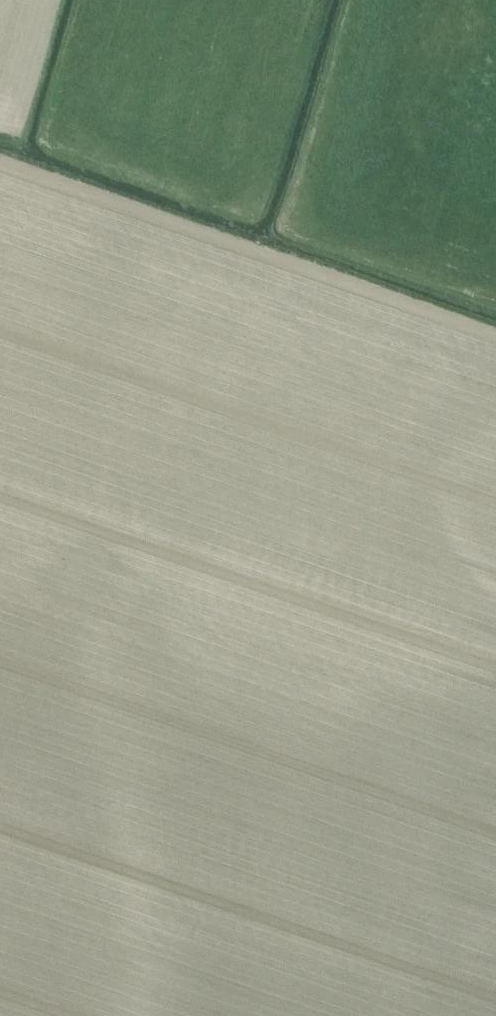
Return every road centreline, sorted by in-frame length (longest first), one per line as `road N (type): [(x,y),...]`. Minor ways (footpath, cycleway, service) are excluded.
road 1 (track): [(0,169),(495,336)]

